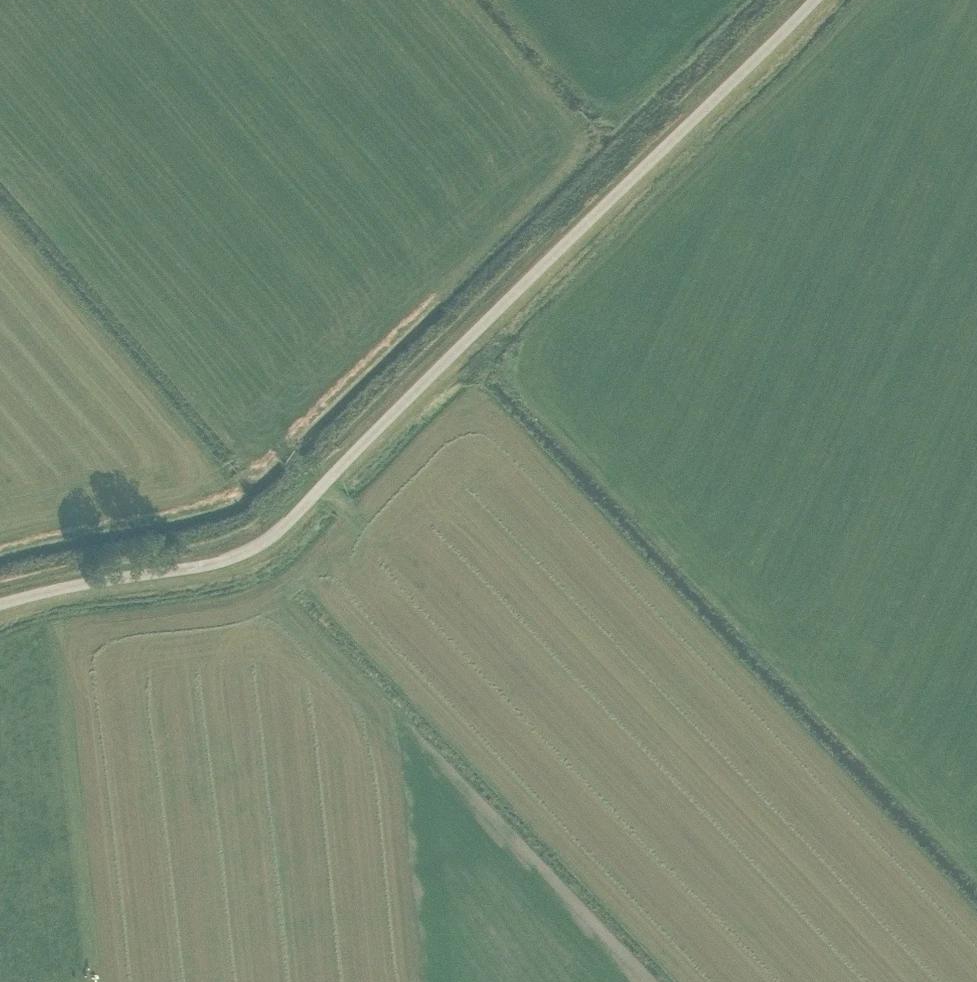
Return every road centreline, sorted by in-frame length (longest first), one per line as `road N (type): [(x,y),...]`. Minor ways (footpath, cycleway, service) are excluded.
road 1 (unclassified): [(815,0),(271,537),(224,560),(0,604)]

